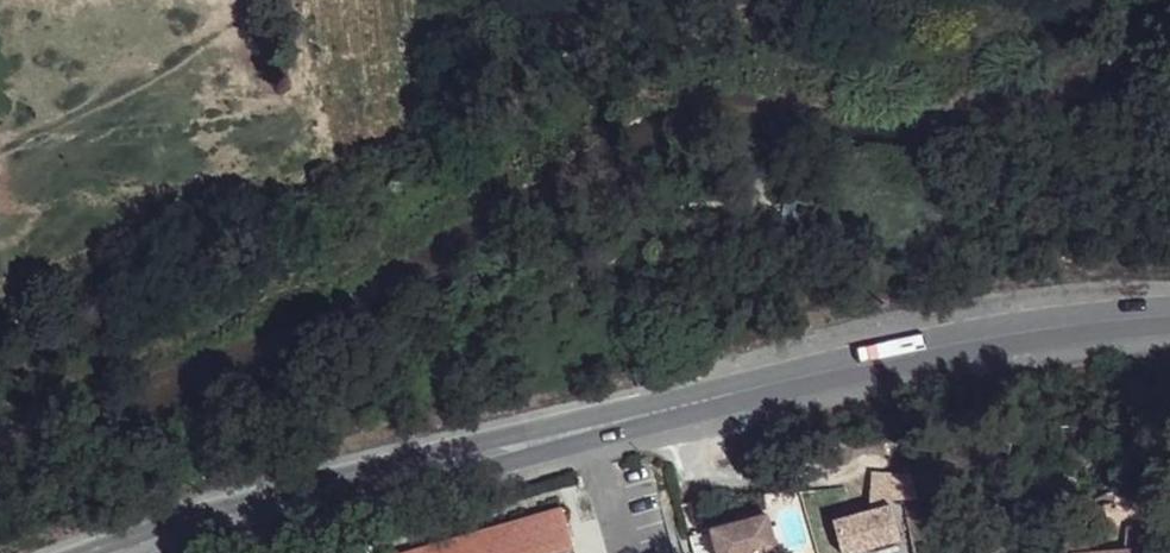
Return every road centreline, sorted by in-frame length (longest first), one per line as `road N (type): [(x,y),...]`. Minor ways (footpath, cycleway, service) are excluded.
road 1 (secondary): [(650,413),(325,478),(114,543)]
road 2 (secondary): [(650,413),(851,362),(1094,315),(1169,309)]
road 3 (secondary): [(171,552),(650,413)]

